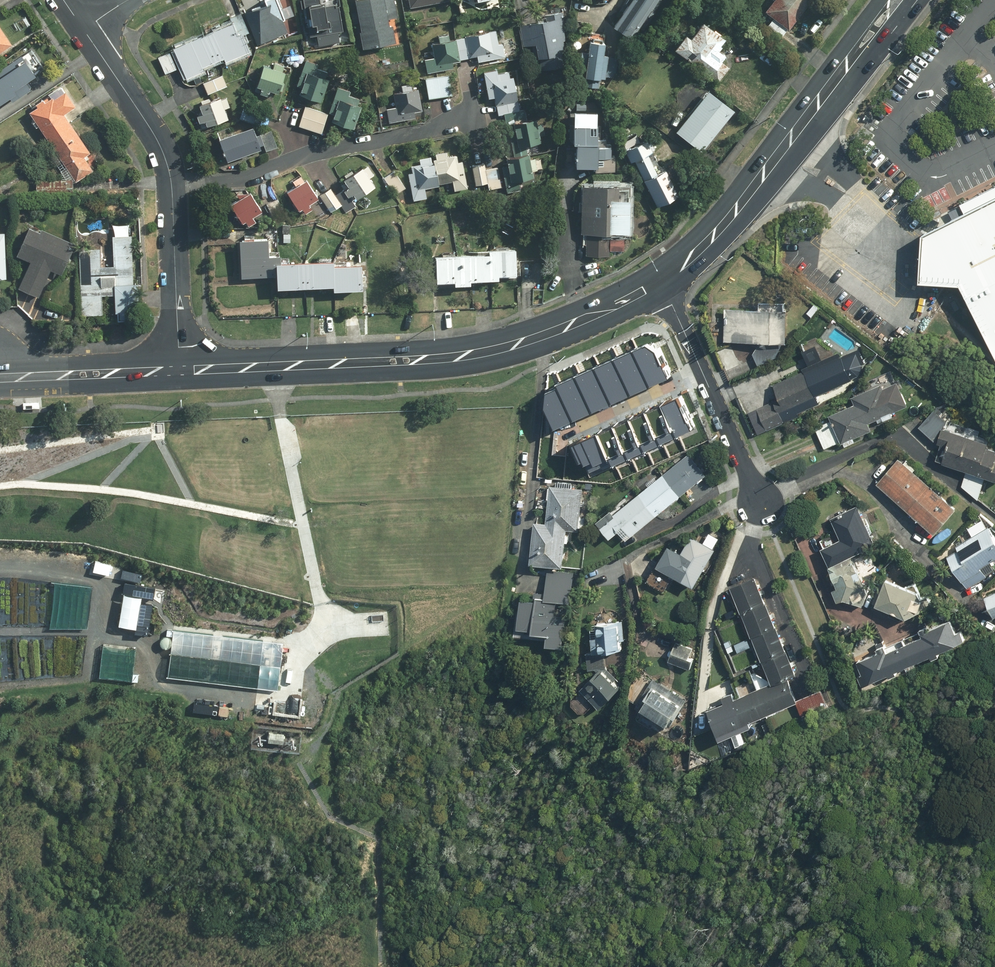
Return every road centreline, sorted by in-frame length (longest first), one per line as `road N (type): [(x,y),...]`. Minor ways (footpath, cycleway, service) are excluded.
road 1 (secondary): [(179,371),(489,351),(571,325),(660,280)]
road 2 (residential): [(83,29),(147,120),(169,171),(179,371)]
road 3 (track): [(0,480),(88,485),(301,520)]
road 4 (track): [(0,564),(103,579),(91,673),(0,684)]
road 5 (secondary): [(660,280),(757,183),(835,78)]
road 6 (secondary): [(0,377),(179,371)]
road 7 (residential): [(704,377),(577,433)]
road 8 (residential): [(704,377),(761,502)]

